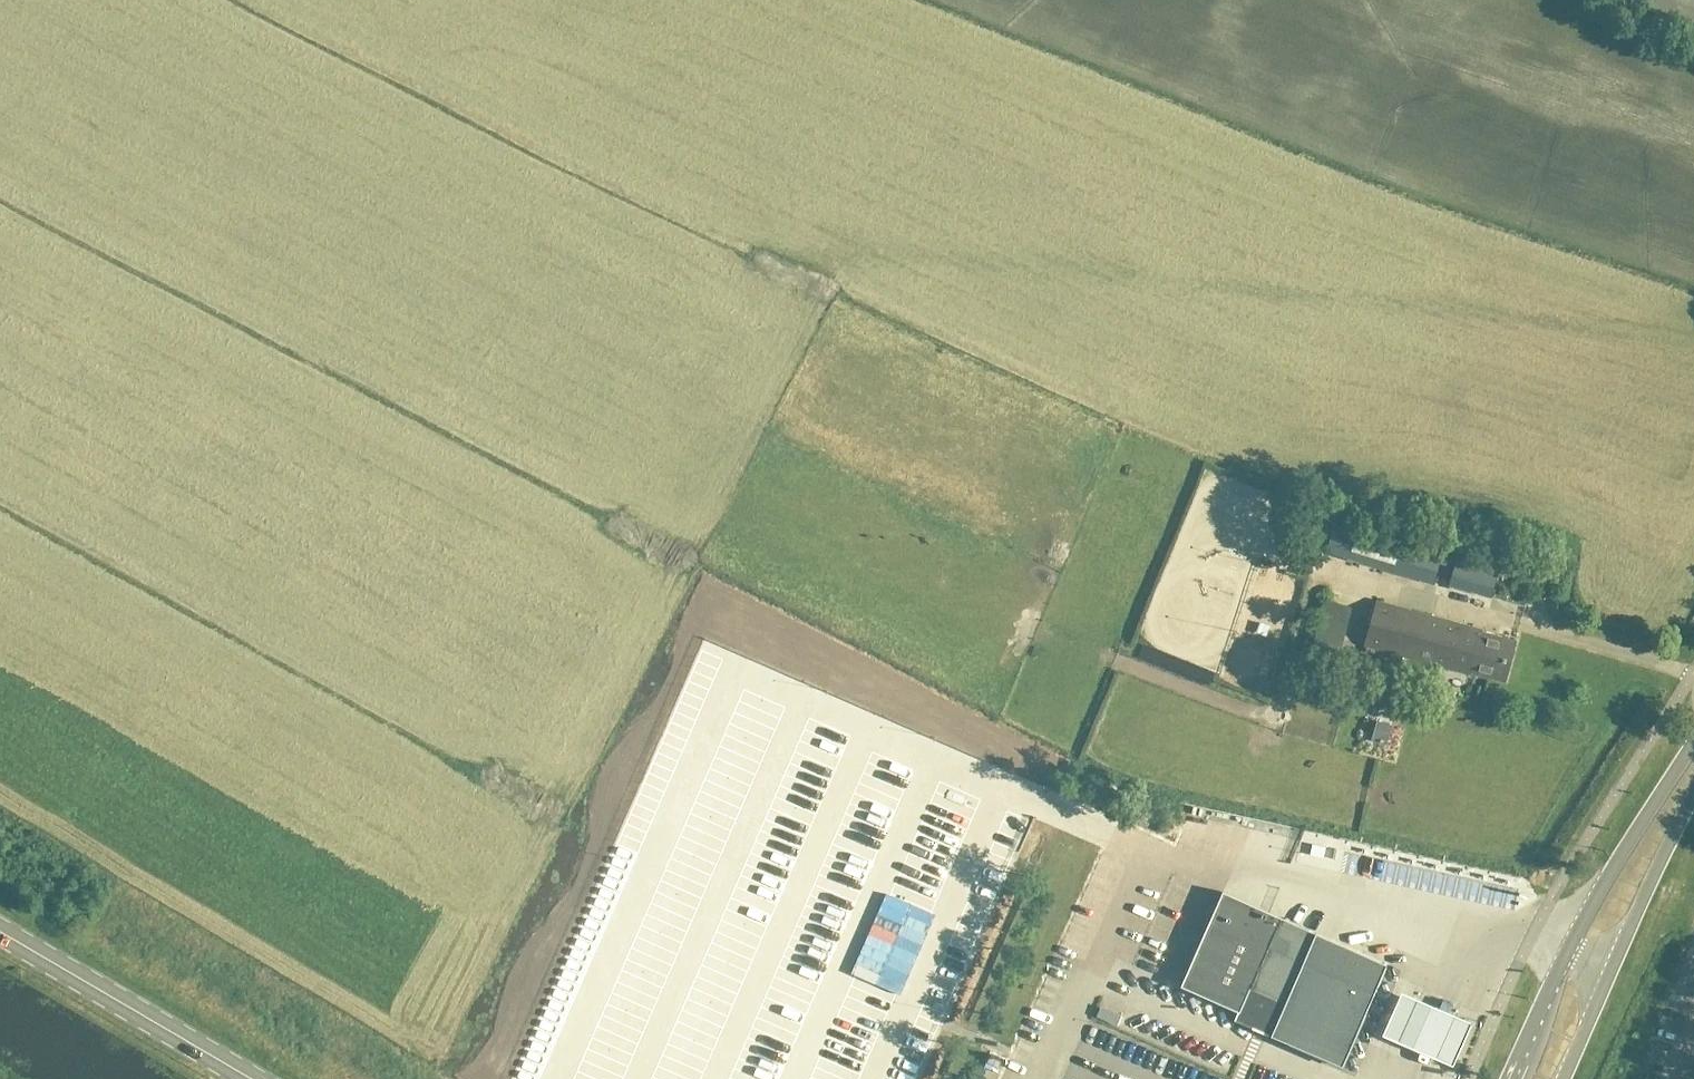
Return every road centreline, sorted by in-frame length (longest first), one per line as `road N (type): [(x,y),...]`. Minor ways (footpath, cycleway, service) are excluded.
road 1 (primary): [(1693,745),(1612,870),(1513,1078)]
road 2 (primary): [(1564,1078),(1693,796)]
road 3 (primary): [(247,1078),(0,934)]

